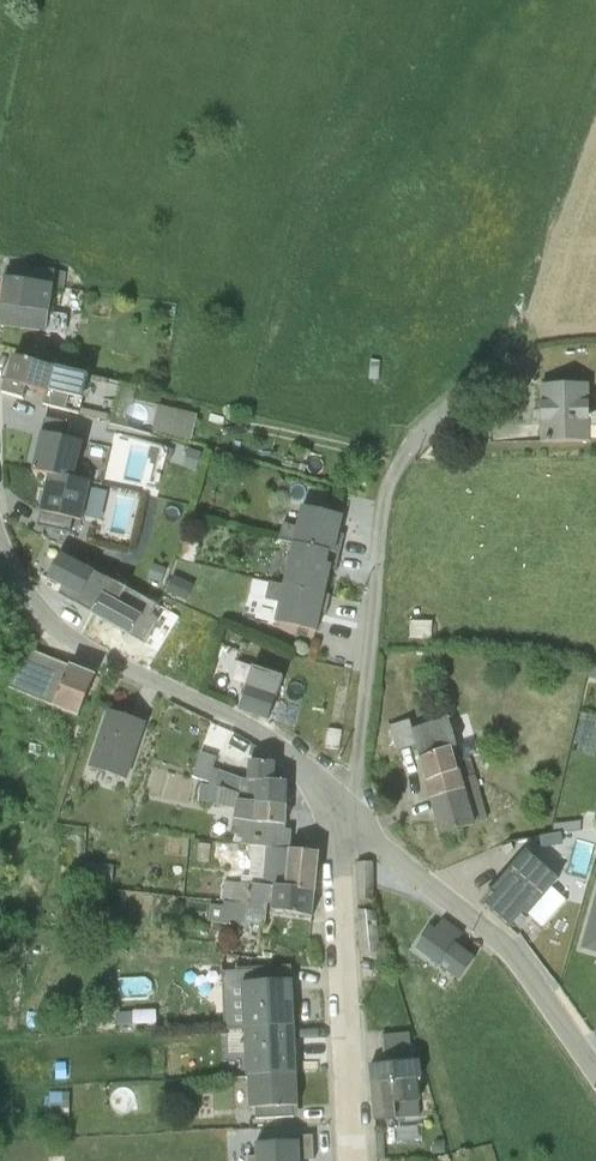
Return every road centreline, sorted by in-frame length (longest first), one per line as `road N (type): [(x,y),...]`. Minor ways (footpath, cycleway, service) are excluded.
road 1 (tertiary): [(344,809),(254,727),(60,634),(26,596),(0,484)]
road 2 (unclassified): [(344,809),(358,774),(387,502),(416,446),(502,362)]
road 3 (unclassified): [(595,1070),(488,929),(344,809)]
road 4 (tertiary): [(354,1160),(337,851),(344,809)]

